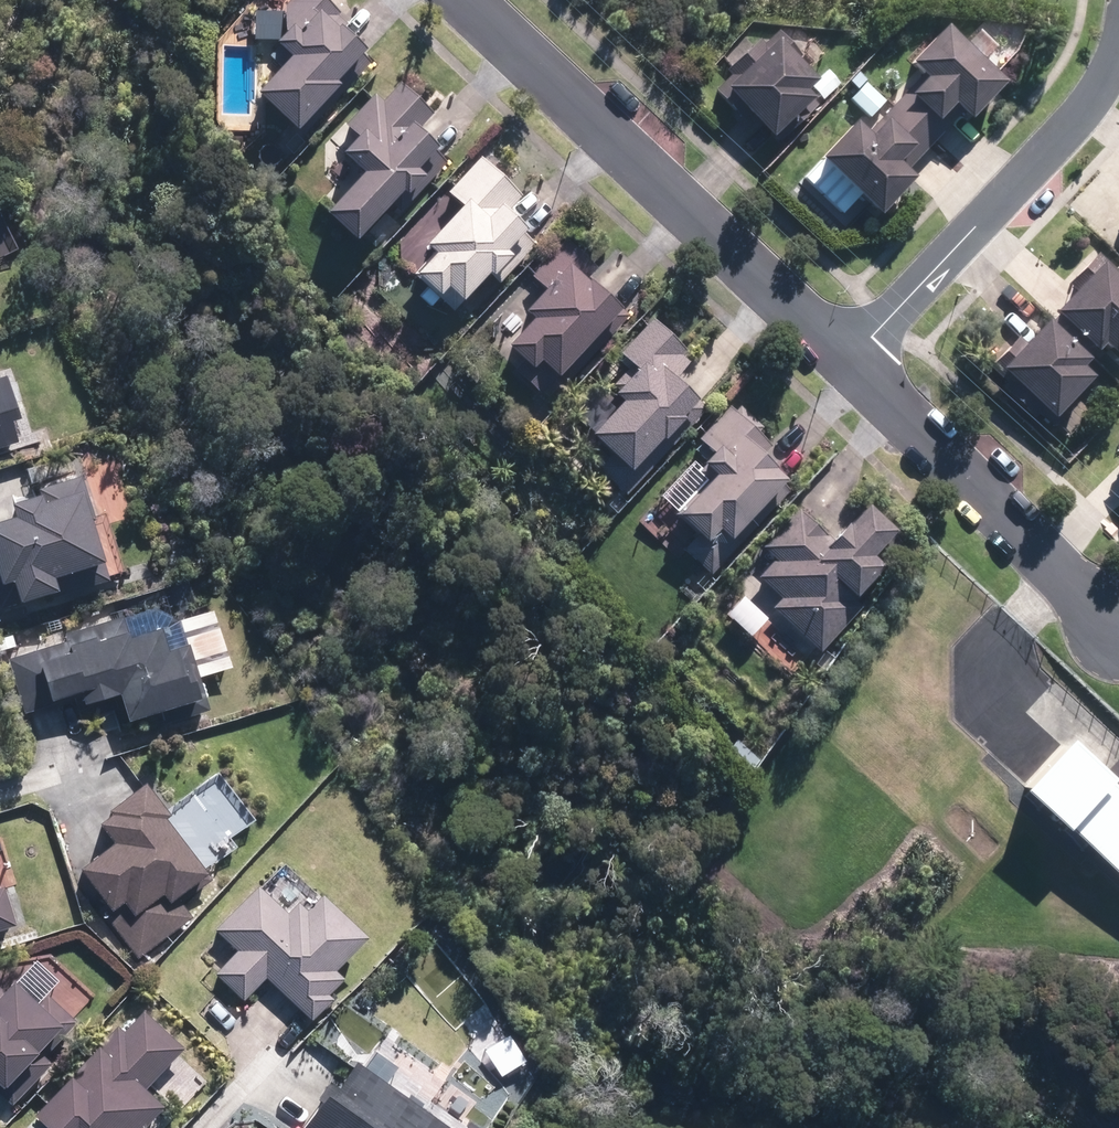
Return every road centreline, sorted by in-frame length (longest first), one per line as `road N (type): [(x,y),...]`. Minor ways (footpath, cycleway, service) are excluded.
road 1 (residential): [(848,362),(459,0)]
road 2 (residential): [(1118,30),(1076,118),(848,362)]
road 3 (residential): [(1118,622),(848,362)]

